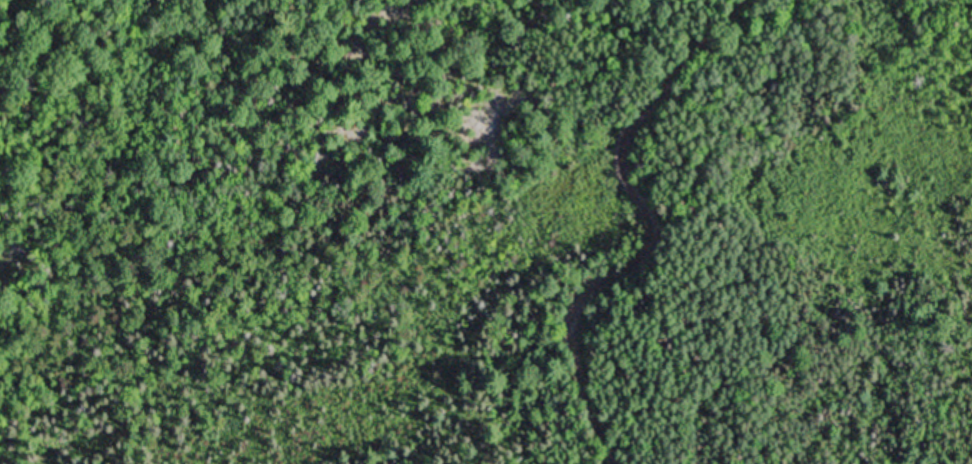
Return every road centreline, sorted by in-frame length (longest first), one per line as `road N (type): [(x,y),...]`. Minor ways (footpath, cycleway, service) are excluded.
road 1 (track): [(623,463),(591,403),(577,316),(591,292),(655,249),(657,231),(622,154),(632,128),(747,0)]

